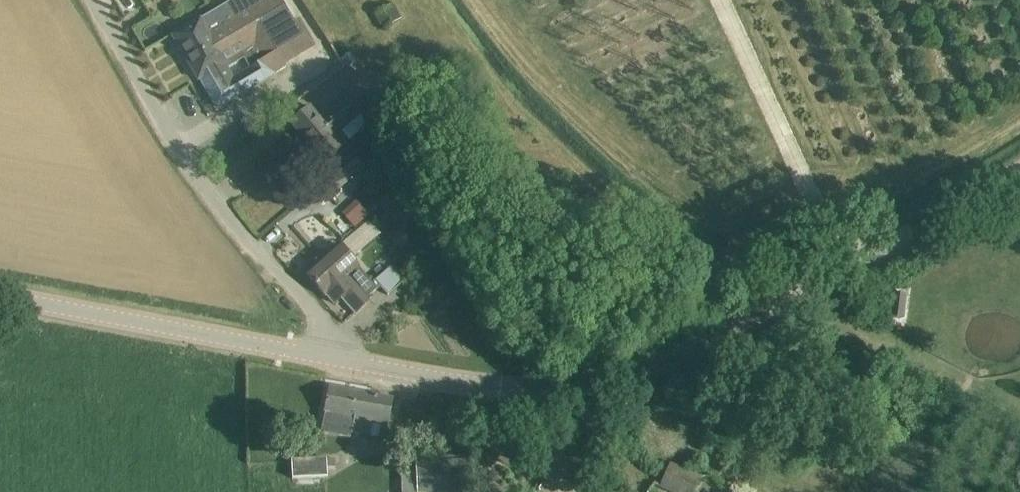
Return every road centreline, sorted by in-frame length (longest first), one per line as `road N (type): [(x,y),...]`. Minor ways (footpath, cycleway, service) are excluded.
road 1 (tertiary): [(533,389),(643,369),(751,323),(1019,171)]
road 2 (residential): [(345,360),(309,306),(223,211),(94,0)]
road 3 (tertiary): [(345,360),(0,296)]
road 4 (tertiary): [(533,389),(345,360)]

